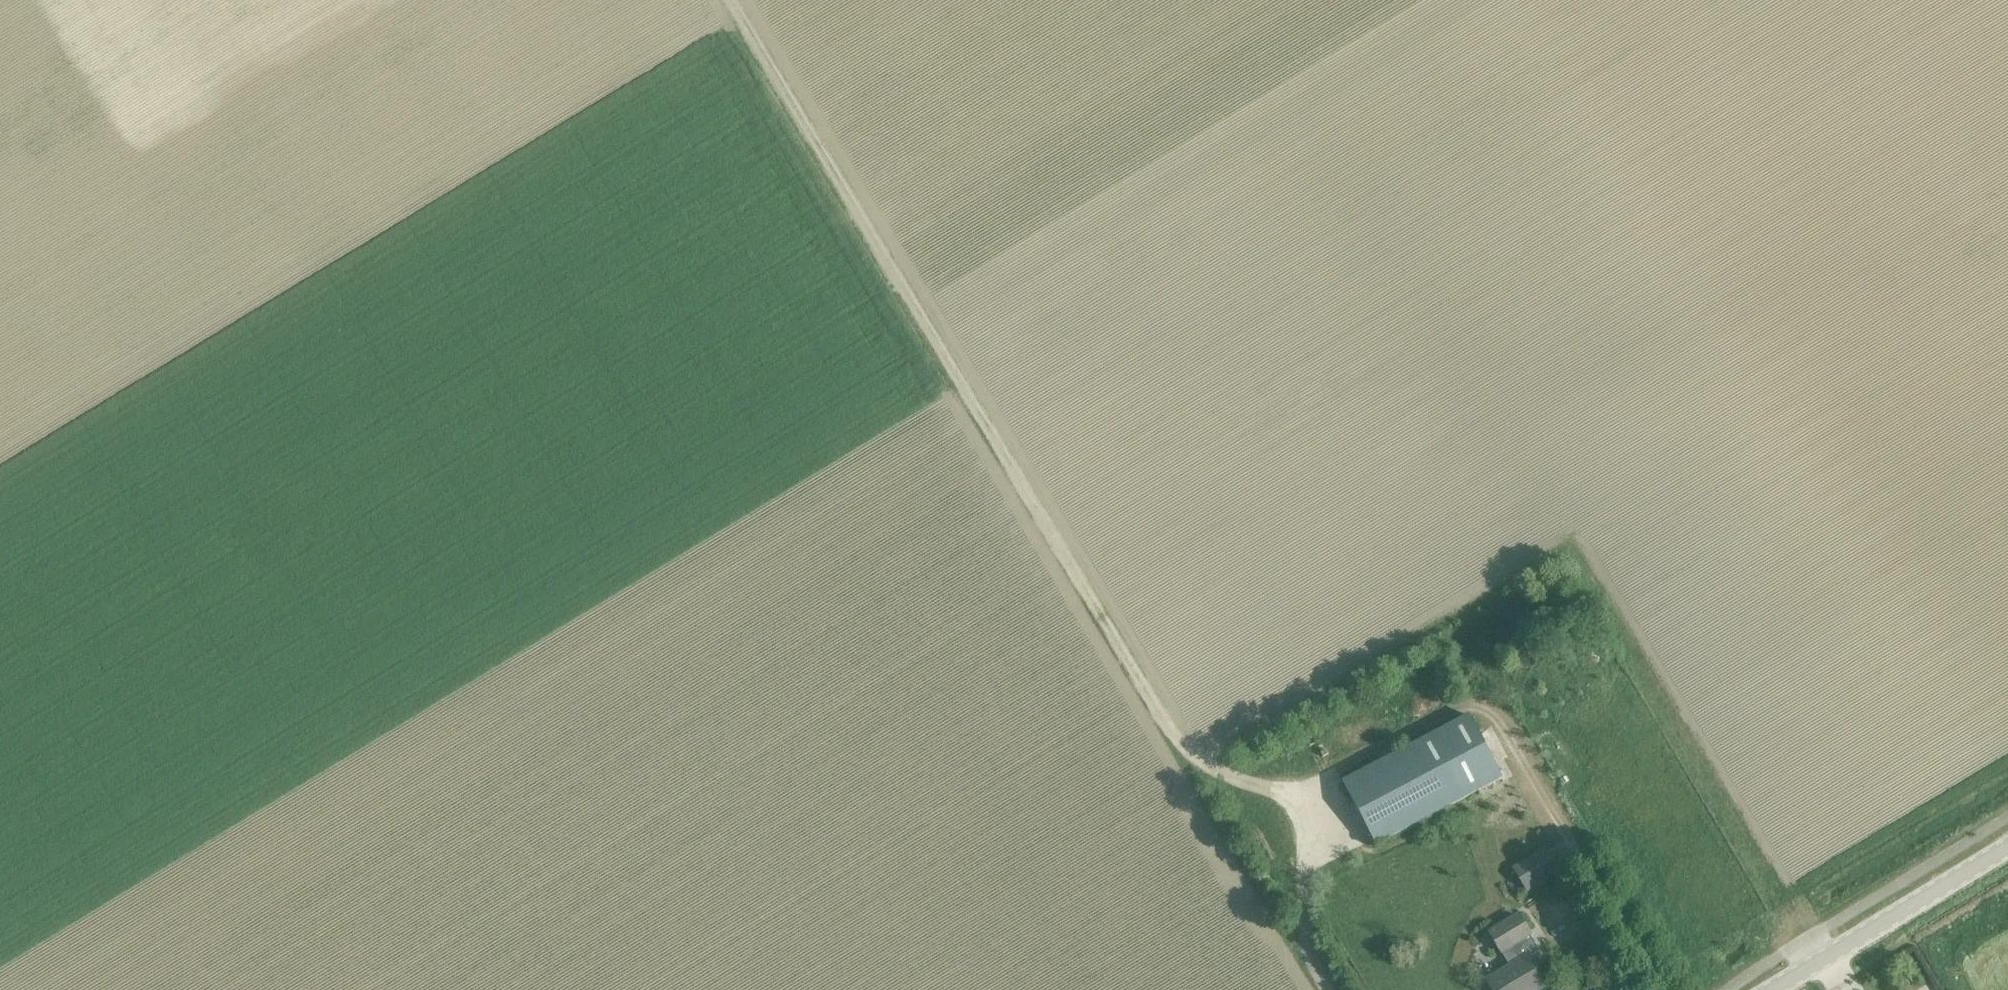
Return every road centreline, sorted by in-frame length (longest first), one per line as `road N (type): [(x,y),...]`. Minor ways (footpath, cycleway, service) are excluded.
road 1 (track): [(1203,764),(1172,737),(733,0)]
road 2 (tertiary): [(1770,989),(2007,846)]

